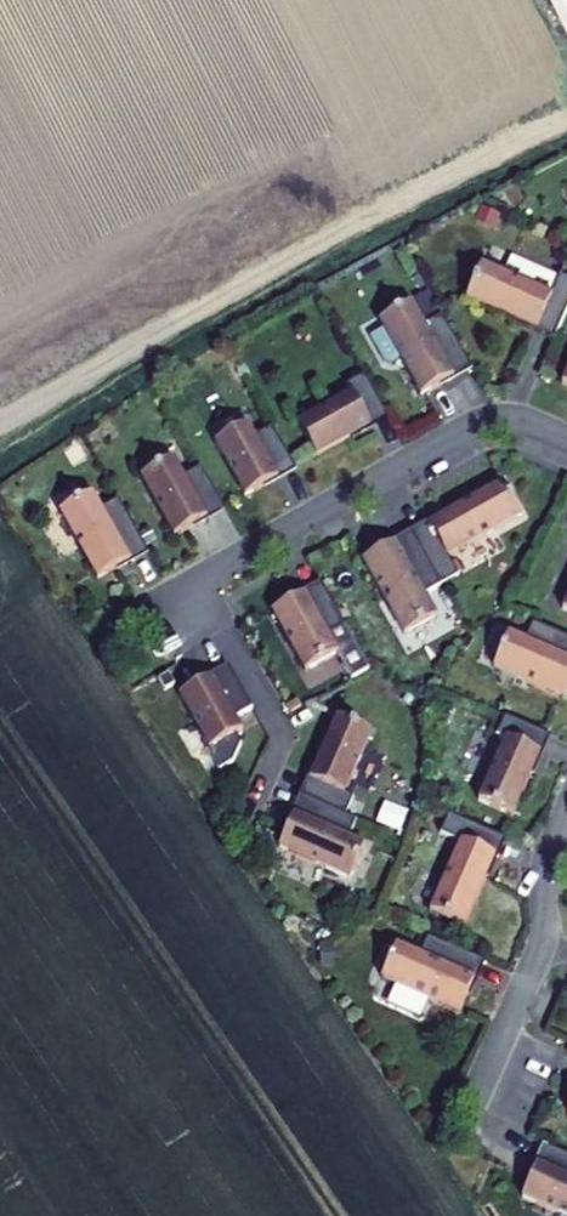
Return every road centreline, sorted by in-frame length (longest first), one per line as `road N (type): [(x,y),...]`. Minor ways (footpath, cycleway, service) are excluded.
road 1 (track): [(0,422),(287,249),(566,116)]
road 2 (residential): [(566,439),(513,419),(482,421),(177,590)]
road 3 (residential): [(566,812),(544,872),(540,948),(472,1104)]

